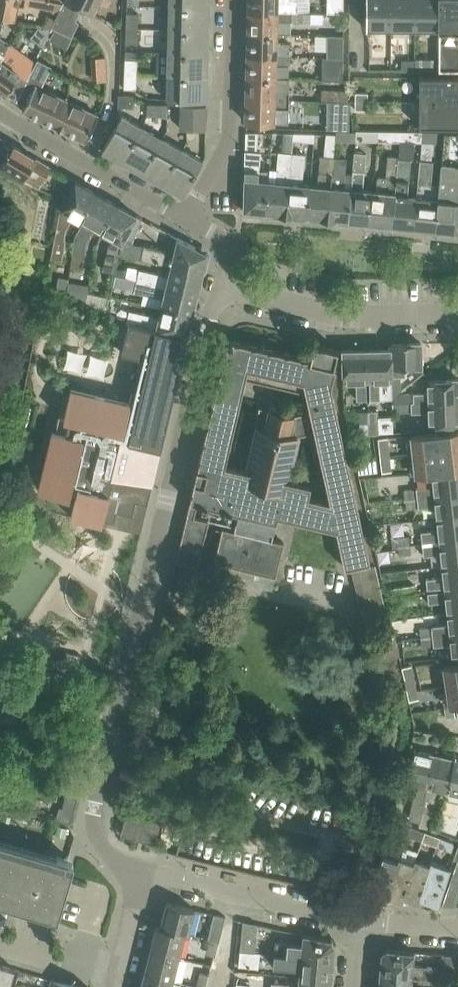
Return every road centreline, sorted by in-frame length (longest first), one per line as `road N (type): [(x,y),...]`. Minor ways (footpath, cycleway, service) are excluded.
road 1 (residential): [(142,873),(104,852),(93,811),(207,322),(224,291)]
road 2 (residential): [(457,320),(351,316),(224,291)]
road 3 (residential): [(234,0),(230,140),(190,218)]
road 4 (residential): [(361,920),(142,873)]
road 5 (residential): [(190,218),(0,110)]
road 6 (residential): [(119,977),(0,943)]

